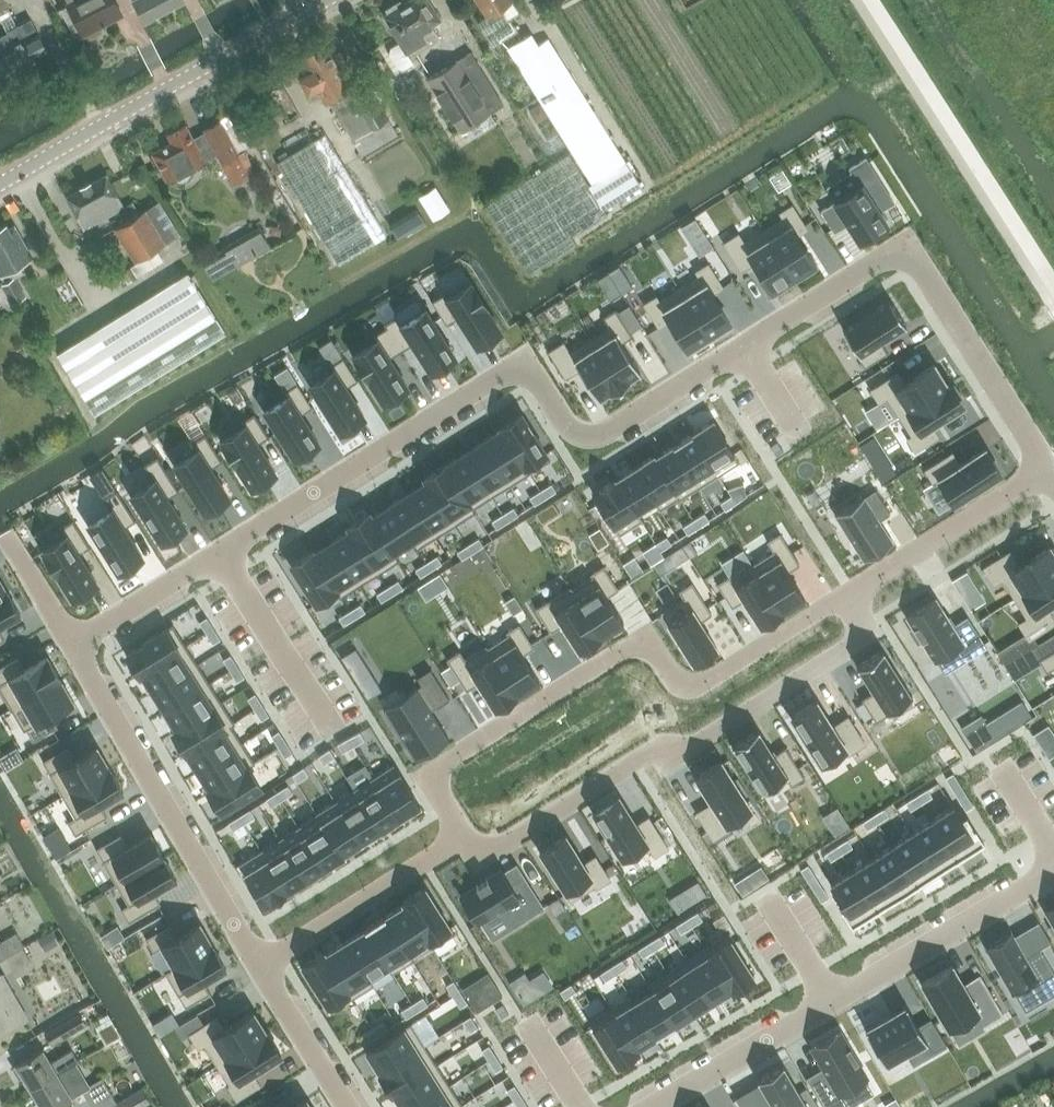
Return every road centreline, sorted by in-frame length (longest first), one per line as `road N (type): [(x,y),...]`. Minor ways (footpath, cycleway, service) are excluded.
road 1 (residential): [(71,642),(499,377),(531,378),(569,428),(600,435),(878,261),(899,257),(921,263),(1047,468)]
road 2 (residential): [(461,837),(439,794),(445,764),(617,652),(653,648),(678,681),(695,683),(846,595)]
road 3 (residential): [(461,837),(492,850),(633,762),(706,741),(860,641),(846,595)]
road 4 (residential): [(653,1106),(1053,872)]
road 5 (residential): [(259,967),(71,642)]
road 6 (unclassified): [(0,184),(326,0)]
road 7 (residential): [(259,967),(461,837)]
road 8 (residential): [(846,595),(1047,468)]
road 9 (residential): [(348,1106),(259,967)]
road 10 (residential): [(71,642),(7,537)]

